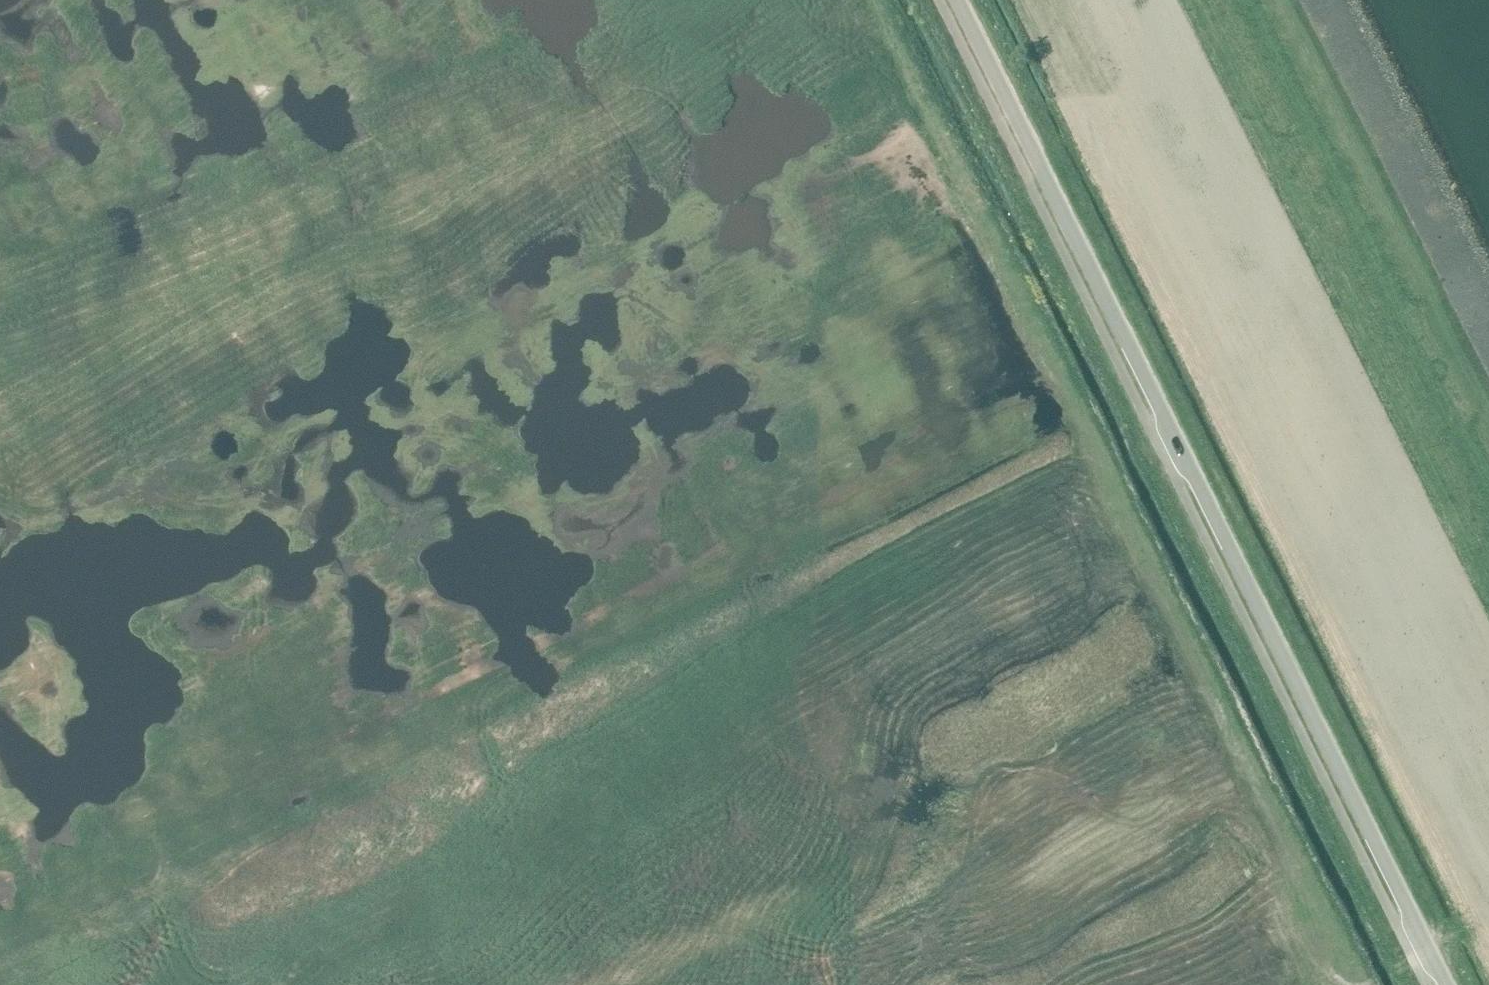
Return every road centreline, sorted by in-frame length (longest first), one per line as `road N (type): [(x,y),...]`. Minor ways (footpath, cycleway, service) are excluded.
road 1 (tertiary): [(1434,984),(950,0)]

